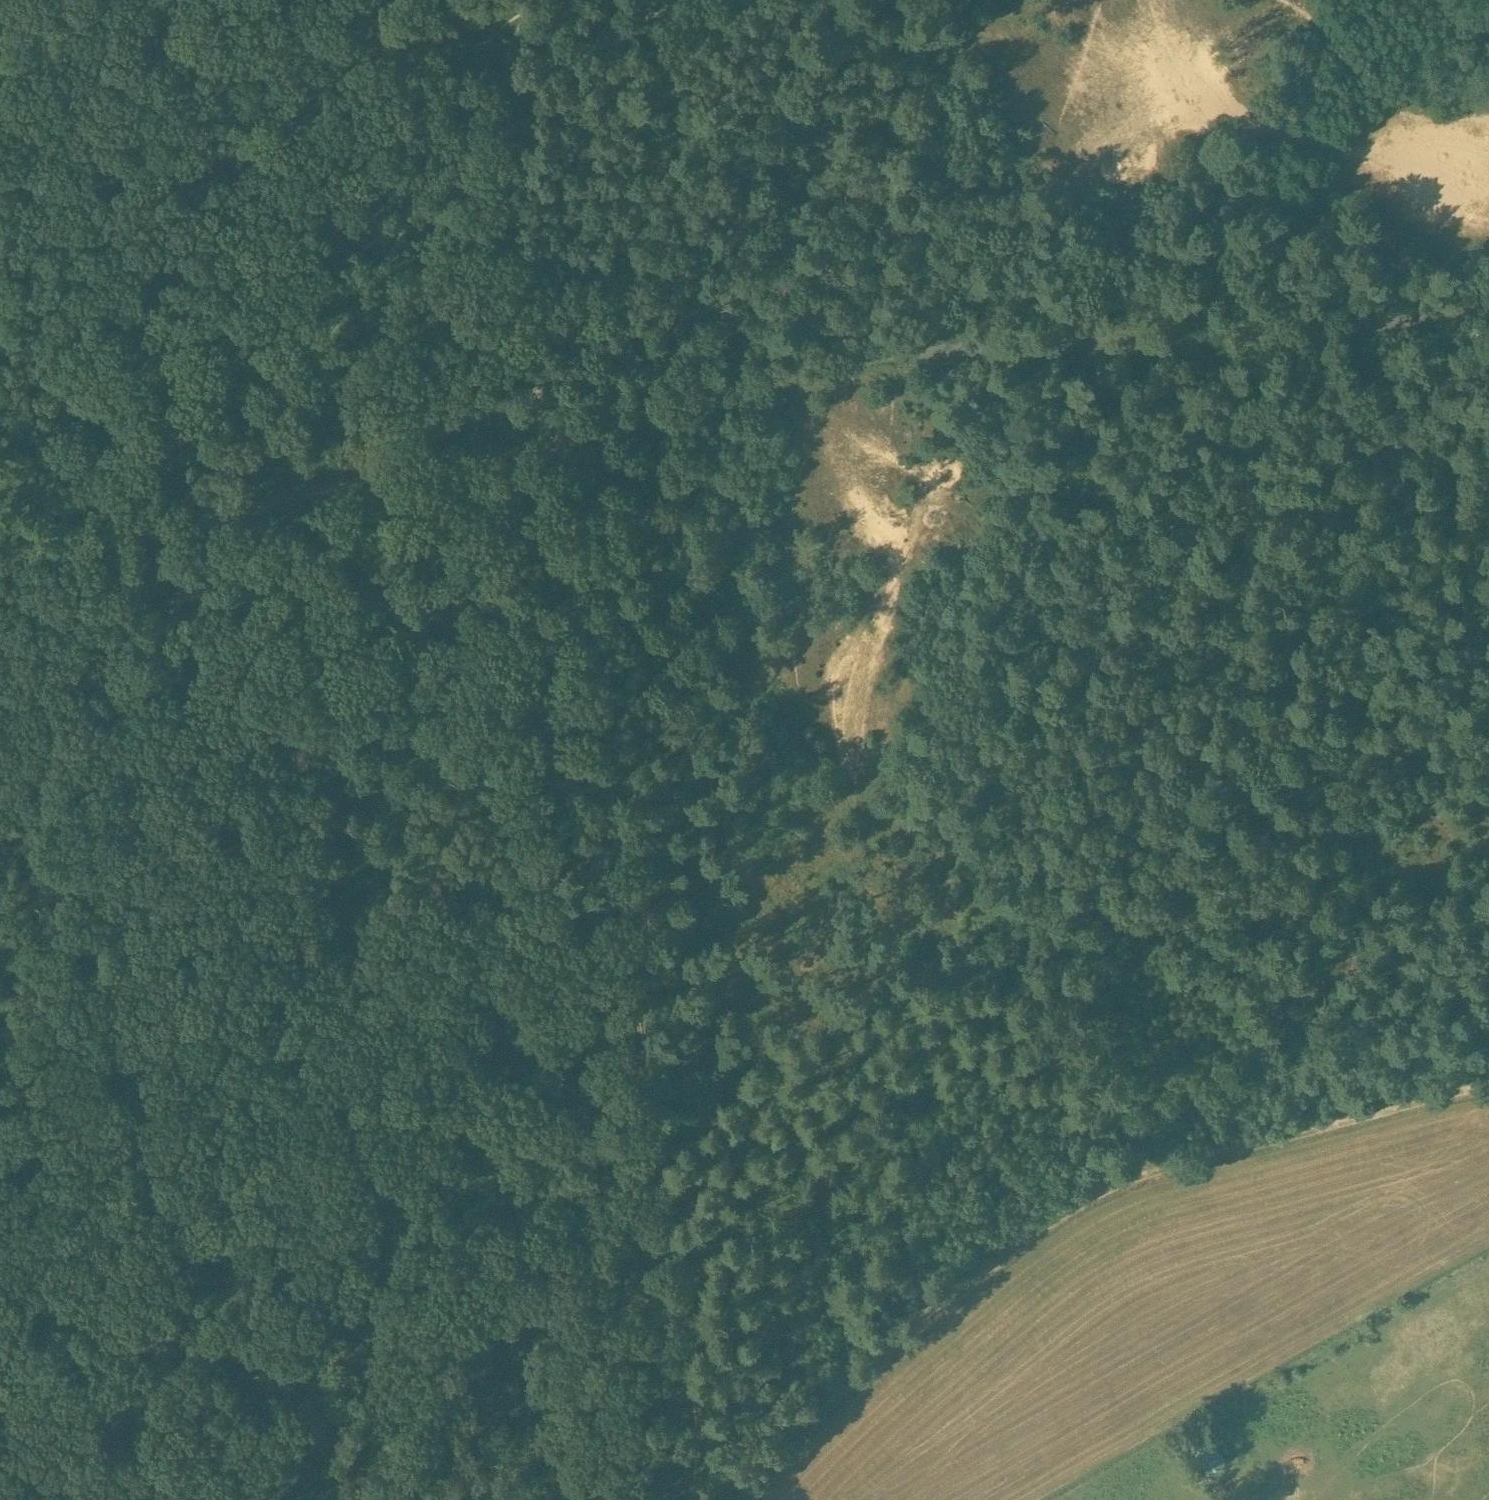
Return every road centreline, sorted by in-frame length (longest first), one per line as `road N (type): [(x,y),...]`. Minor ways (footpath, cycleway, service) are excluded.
road 1 (unclassified): [(0,525),(81,530),(201,515),(548,444),(782,377),(939,351),(1488,310)]
road 2 (track): [(695,1499),(703,1444),(617,821),(580,640),(569,519),(548,444)]
road 3 (track): [(737,1499),(944,1302),(1044,1218),(1113,1178),(1488,1083)]
road 4 (track): [(201,515),(196,464),(204,451),(269,421),(328,345),(425,188)]

